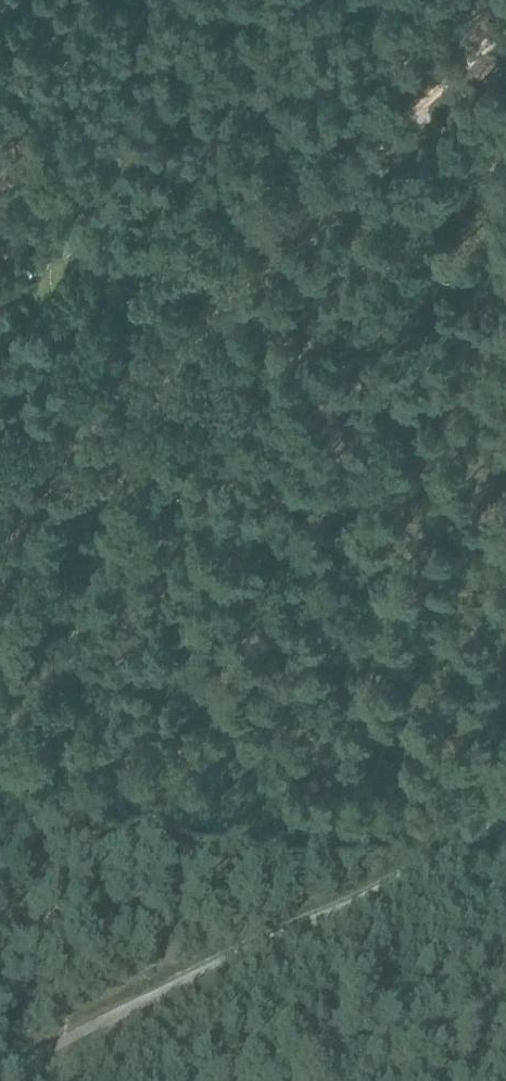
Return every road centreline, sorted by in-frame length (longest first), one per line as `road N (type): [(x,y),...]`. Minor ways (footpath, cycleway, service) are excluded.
road 1 (track): [(0,599),(262,266),(505,19)]
road 2 (track): [(505,820),(186,989),(60,1041)]
road 3 (track): [(60,1041),(49,975),(0,912)]

